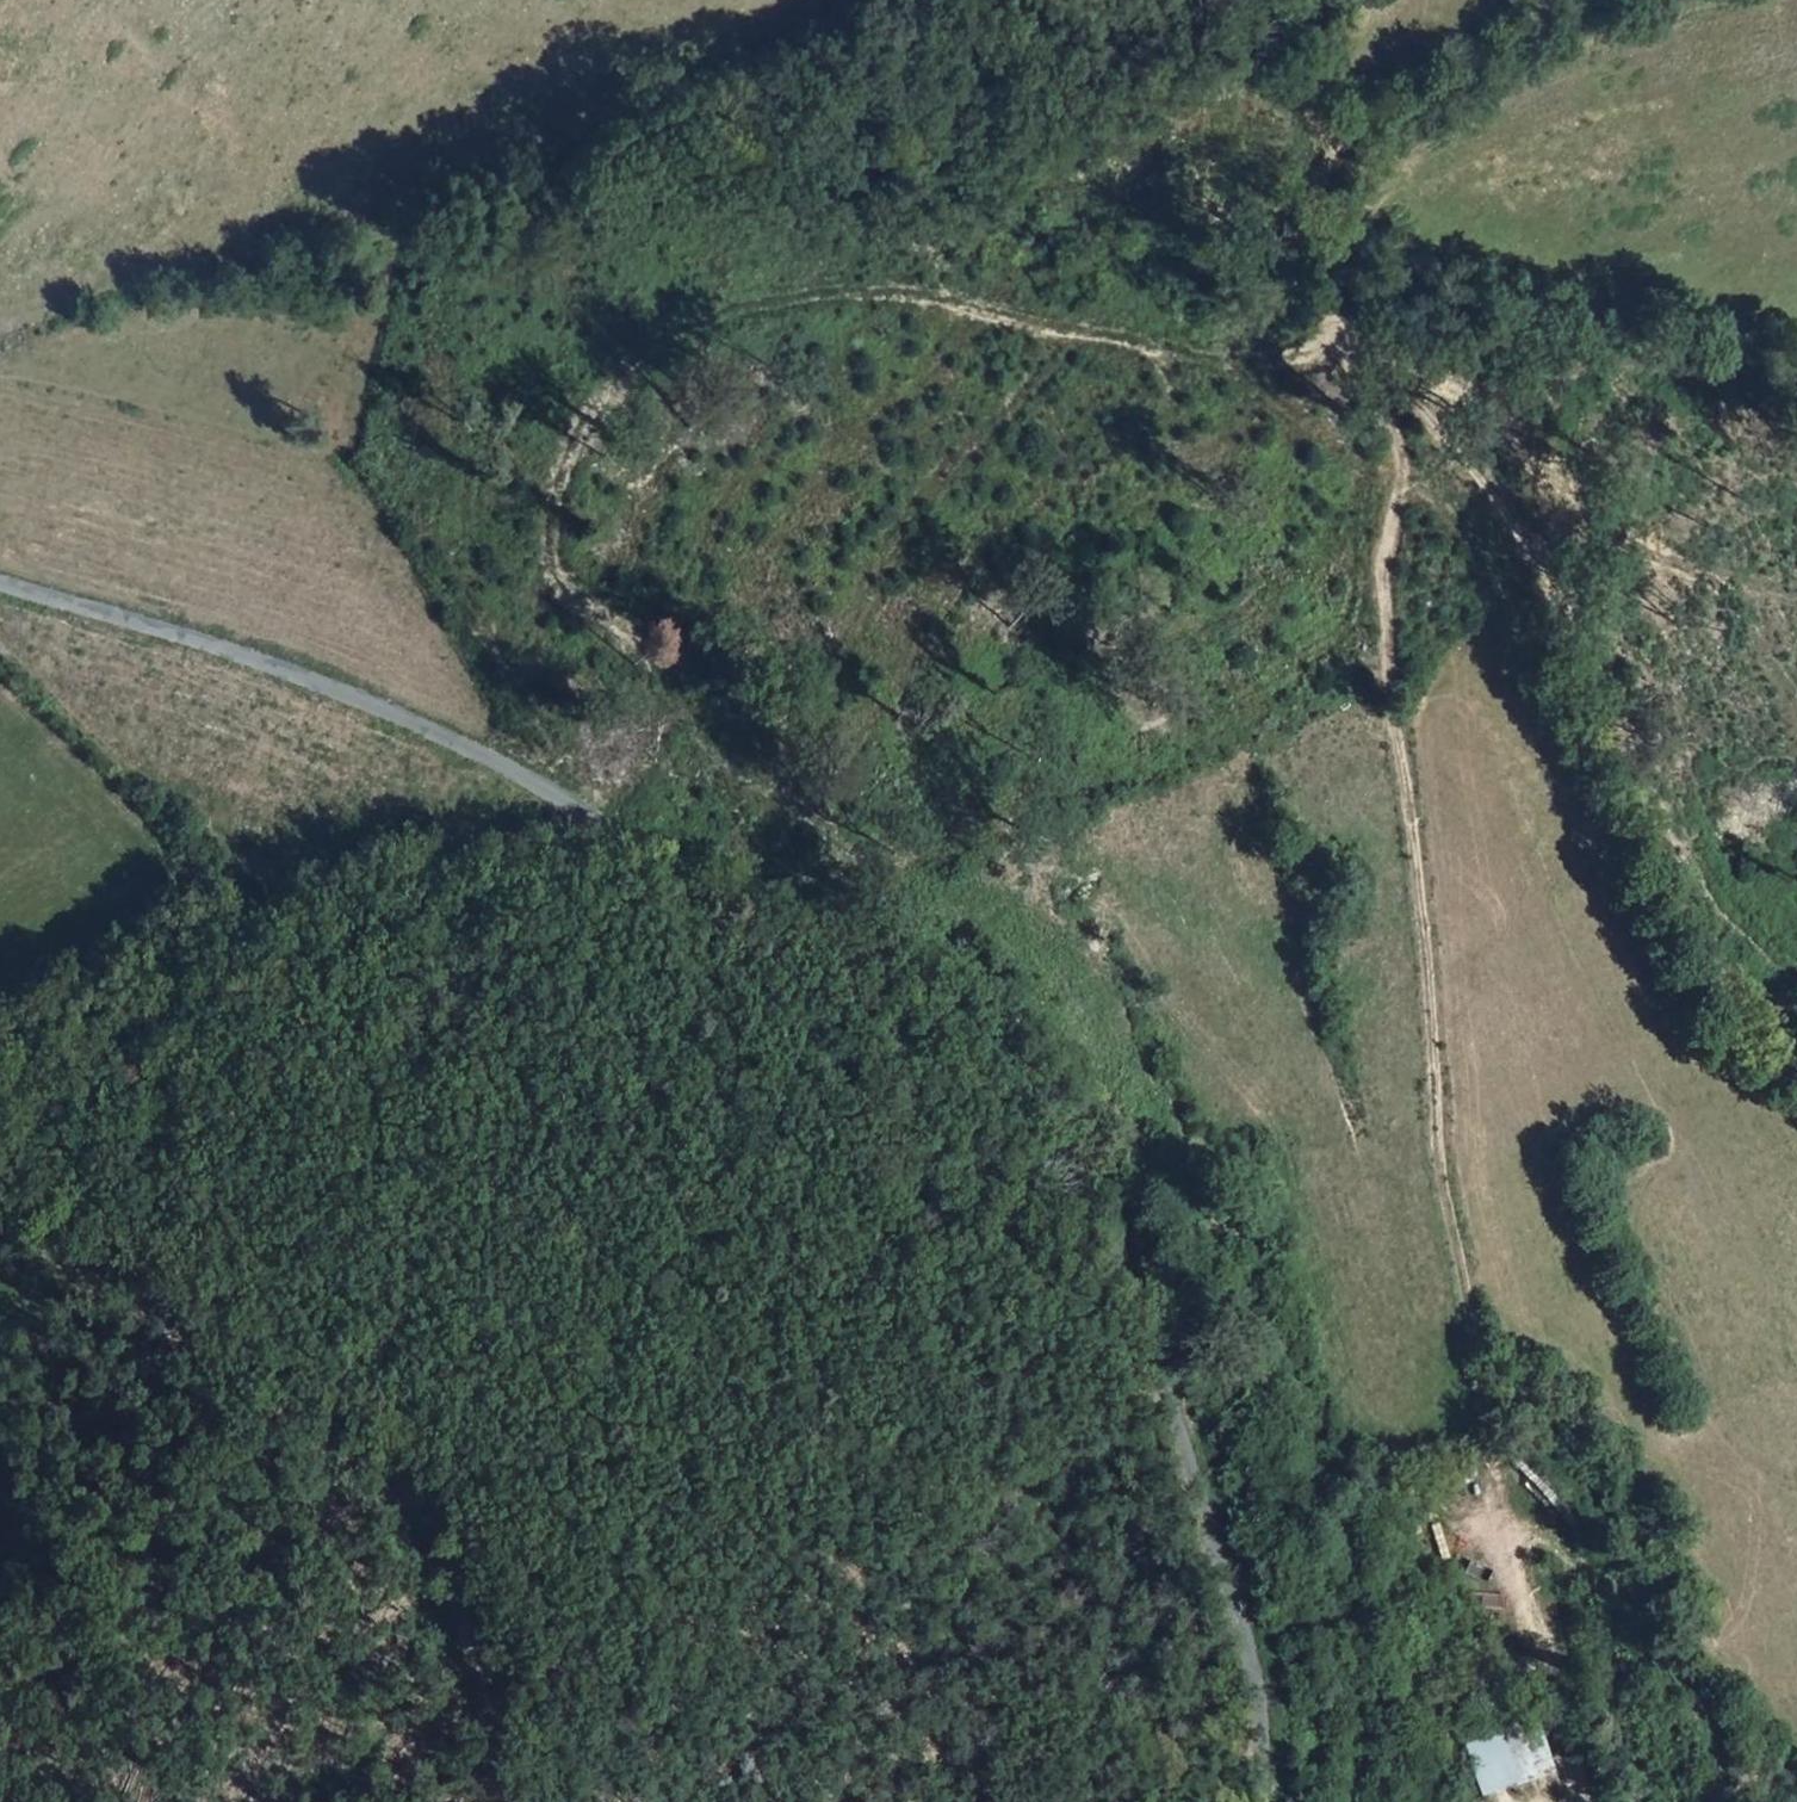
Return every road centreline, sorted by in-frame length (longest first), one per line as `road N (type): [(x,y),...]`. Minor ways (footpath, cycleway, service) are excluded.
road 1 (unclassified): [(0,582),(218,653),(619,821),(952,977),(1024,1042),(1084,1142),(1226,1566),(1258,1681),(1262,1801)]
road 2 (track): [(0,1246),(415,1592),(457,1692),(439,1801)]

